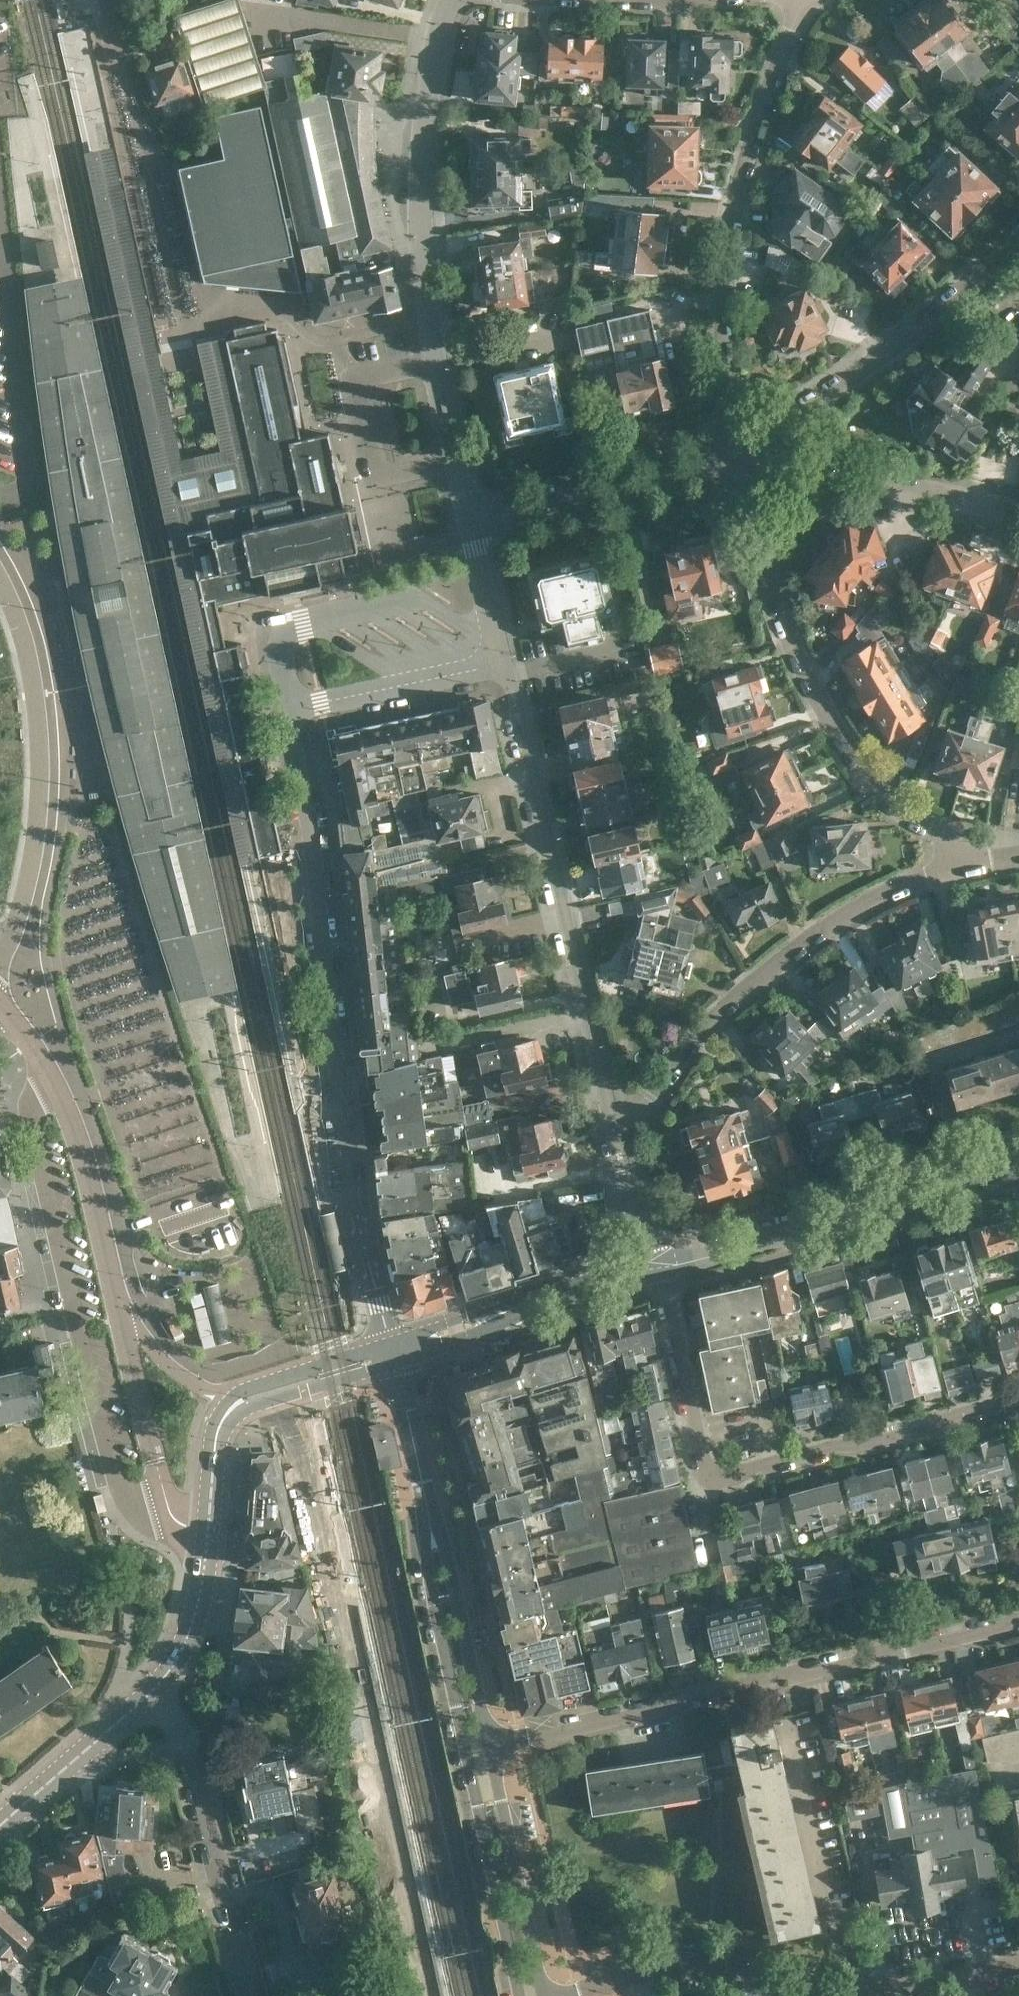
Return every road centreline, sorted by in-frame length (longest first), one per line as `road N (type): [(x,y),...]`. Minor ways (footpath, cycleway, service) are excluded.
road 1 (residential): [(293,709),(349,1183),(392,1344)]
road 2 (tertiary): [(208,1527),(172,1515),(65,1106),(29,1036),(0,1003)]
road 3 (residential): [(1018,1621),(490,1748)]
road 4 (residential): [(654,1268),(707,1470),(724,1481),(1018,1402)]
road 5 (residential): [(471,519),(428,319),(420,238),(427,110),(451,0)]
road 6 (residential): [(733,467),(723,298),(739,191),(767,92),(812,0)]
road 7 (residential): [(733,467),(769,585),(817,698),(871,789),(971,860)]
road 8 (residential): [(555,1995),(670,1964),(869,1991),(967,1978),(1018,1960)]
road 9 (residential): [(613,1126),(506,667)]
road 10 (residential): [(613,1126),(640,1112),(770,970),(845,916),(971,860)]
road 11 (tertiary): [(654,1268),(1018,1162)]
road 12 (residential): [(1018,236),(903,340),(733,467)]
road 13 (residential): [(255,1995),(203,1795),(153,1692)]
road 14 (residential): [(733,467),(919,490),(1018,518)]
road 15 (residential): [(471,519),(733,467)]
road 16 (residential): [(544,1995),(490,1748)]
road 17 (tertiary): [(392,1344),(234,1396),(214,1423),(213,1473)]
road 18 (residential): [(467,1752),(520,1995)]
road 19 (residential): [(490,1748),(446,1553),(428,1511)]
road 20 (residential): [(428,1511),(432,1600),(467,1752)]
road 21 (tertiary): [(213,1473),(226,1428),(250,1406),(397,1363)]
road 22 (residential): [(293,709),(506,667)]
road 23 (tertiary): [(0,1826),(153,1692)]
road 24 (tertiary): [(153,1692),(190,1634),(208,1527)]
road 25 (tertiary): [(397,1363),(548,1297)]
road 26 (tertiary): [(548,1297),(491,1307),(392,1344)]
road 27 (residential): [(506,667),(471,519)]
road 28 (residential): [(397,1363),(428,1511)]
road 29 (residential): [(654,1268),(613,1126)]

